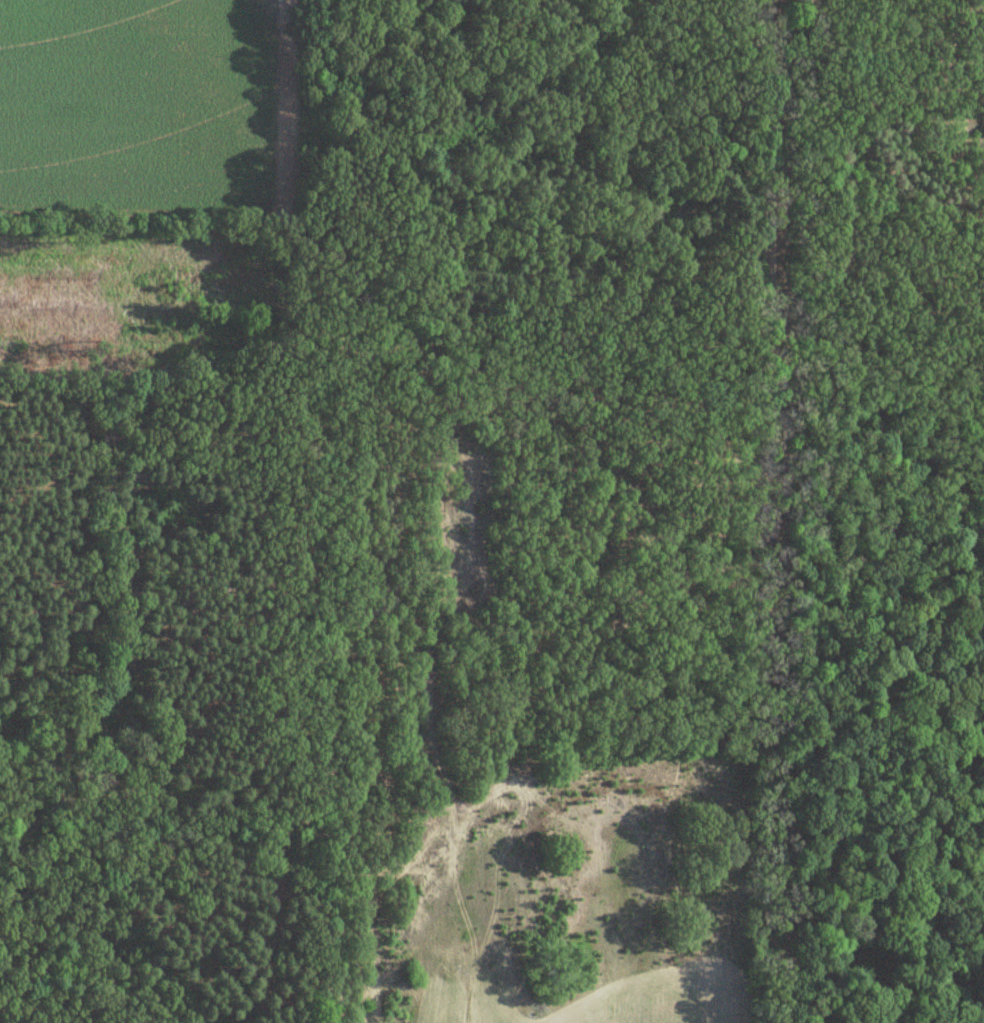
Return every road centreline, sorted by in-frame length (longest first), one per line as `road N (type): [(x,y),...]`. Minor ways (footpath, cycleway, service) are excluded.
road 1 (residential): [(777,1022),(773,0)]

